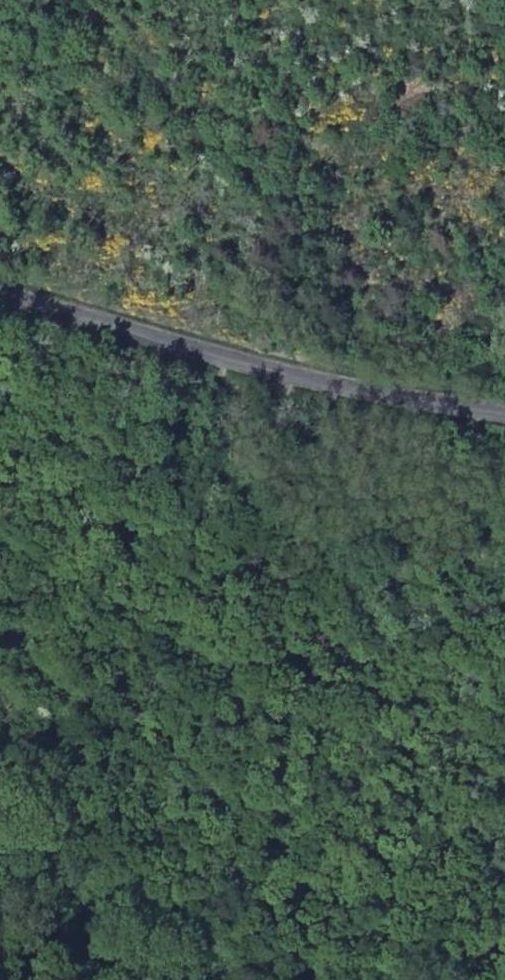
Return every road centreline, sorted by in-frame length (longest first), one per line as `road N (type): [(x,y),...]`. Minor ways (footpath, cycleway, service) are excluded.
road 1 (secondary): [(504,413),(343,388),(0,293)]

